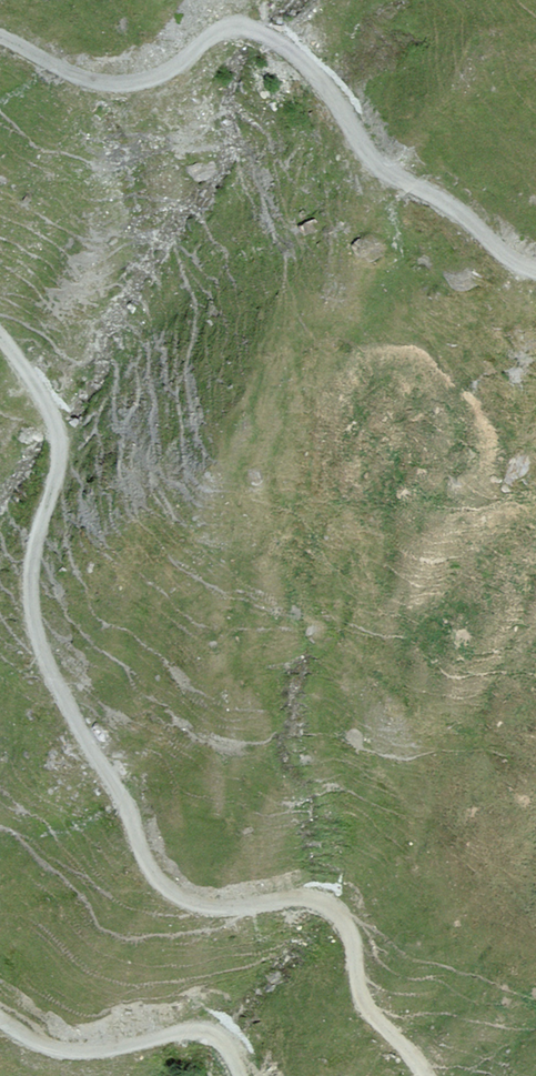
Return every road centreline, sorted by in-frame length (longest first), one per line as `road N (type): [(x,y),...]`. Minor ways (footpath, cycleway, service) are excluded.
road 1 (track): [(420,1075),(361,1005),(345,928),(322,907),(192,908),(154,880),(40,655),(29,603),(33,554),(63,460),(54,429),(0,343)]
road 2 (track): [(0,39),(59,72),(101,84),(151,79),(228,30),(261,36),(327,96),(366,159),(452,209),(499,255),(535,275)]
road 3 (track): [(0,1023),(62,1055),(201,1036),(231,1054),(239,1075)]

